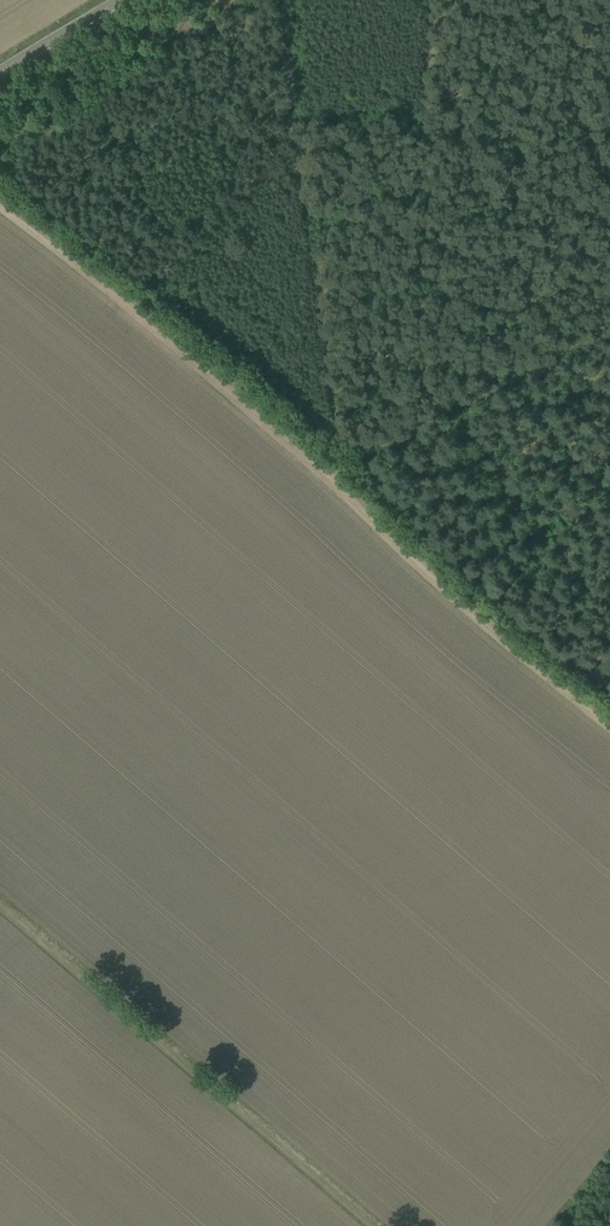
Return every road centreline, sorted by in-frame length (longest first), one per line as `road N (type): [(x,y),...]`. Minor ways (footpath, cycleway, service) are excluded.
road 1 (track): [(609,727),(527,661),(320,470),(0,210)]
road 2 (unclassified): [(0,69),(111,0)]

